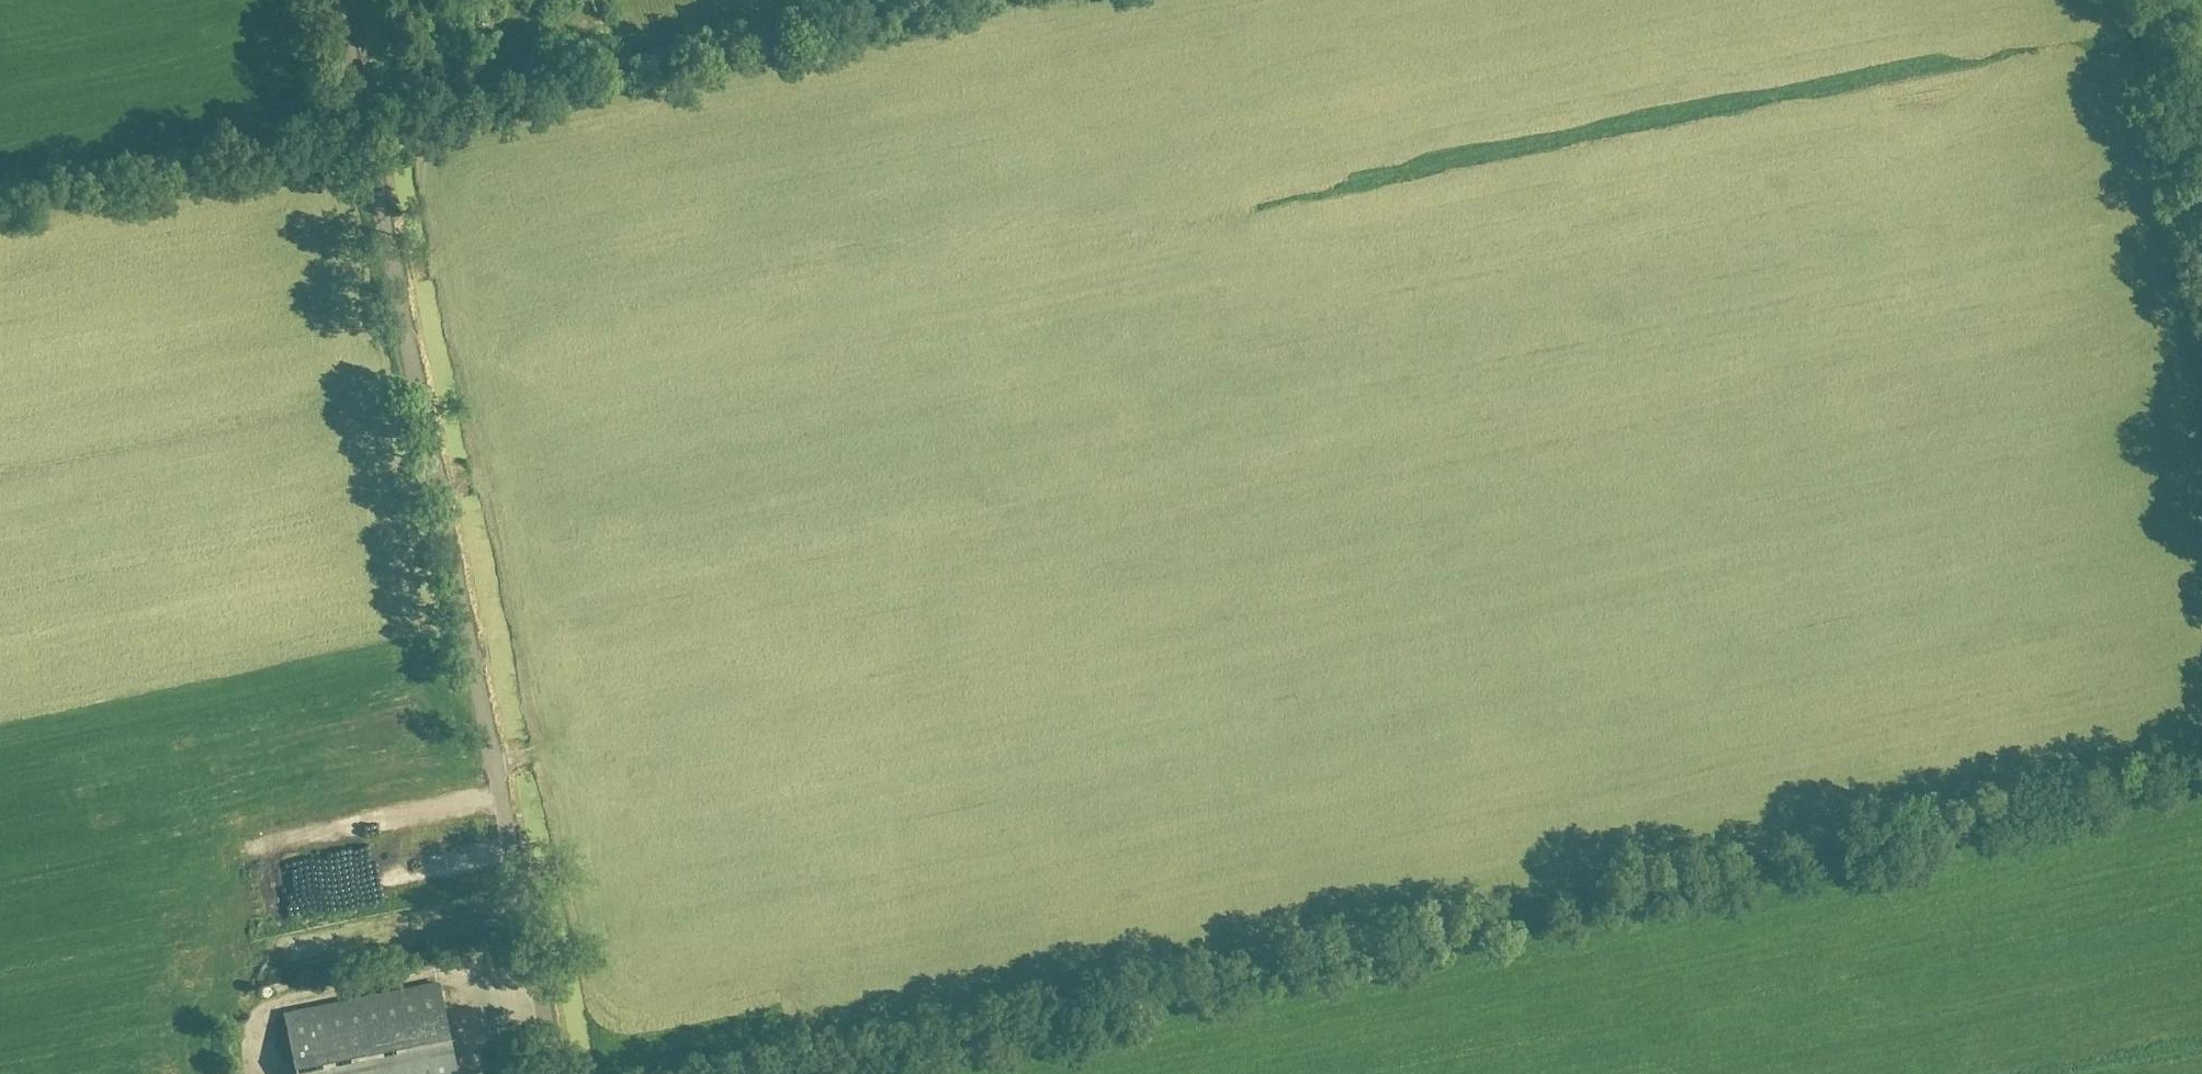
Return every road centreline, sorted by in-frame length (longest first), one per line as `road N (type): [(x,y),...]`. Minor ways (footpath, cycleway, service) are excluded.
road 1 (unclassified): [(558,1073),(338,0)]
road 2 (track): [(2201,183),(2165,0)]

